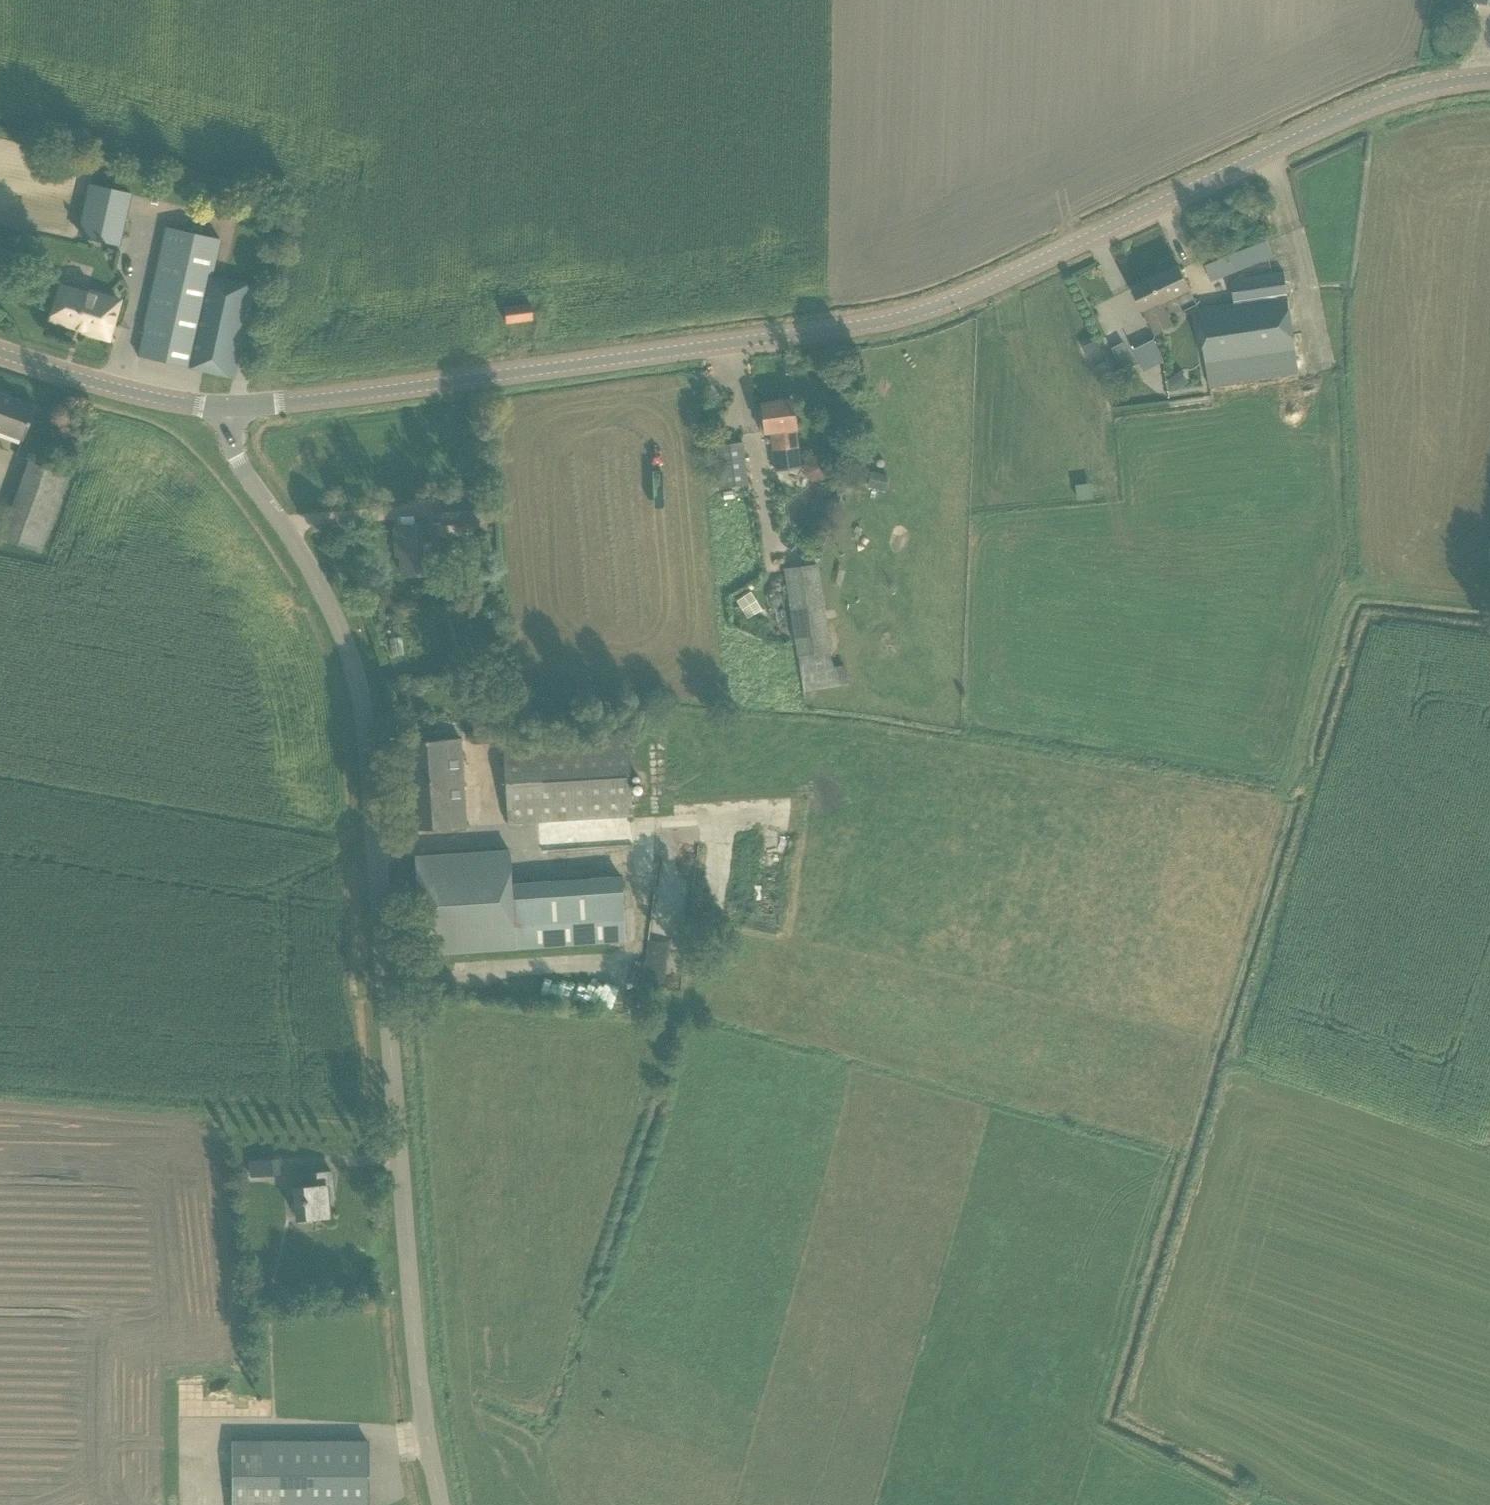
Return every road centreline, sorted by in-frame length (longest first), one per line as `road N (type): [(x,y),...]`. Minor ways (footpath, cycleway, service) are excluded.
road 1 (secondary): [(1489,78),(1387,98),(969,294),(899,317),(232,408)]
road 2 (unclassified): [(441,1504),(413,1327),(357,681),(313,572),(241,465),(231,439),(232,408)]
road 3 (secondary): [(232,408),(158,398),(0,352)]

